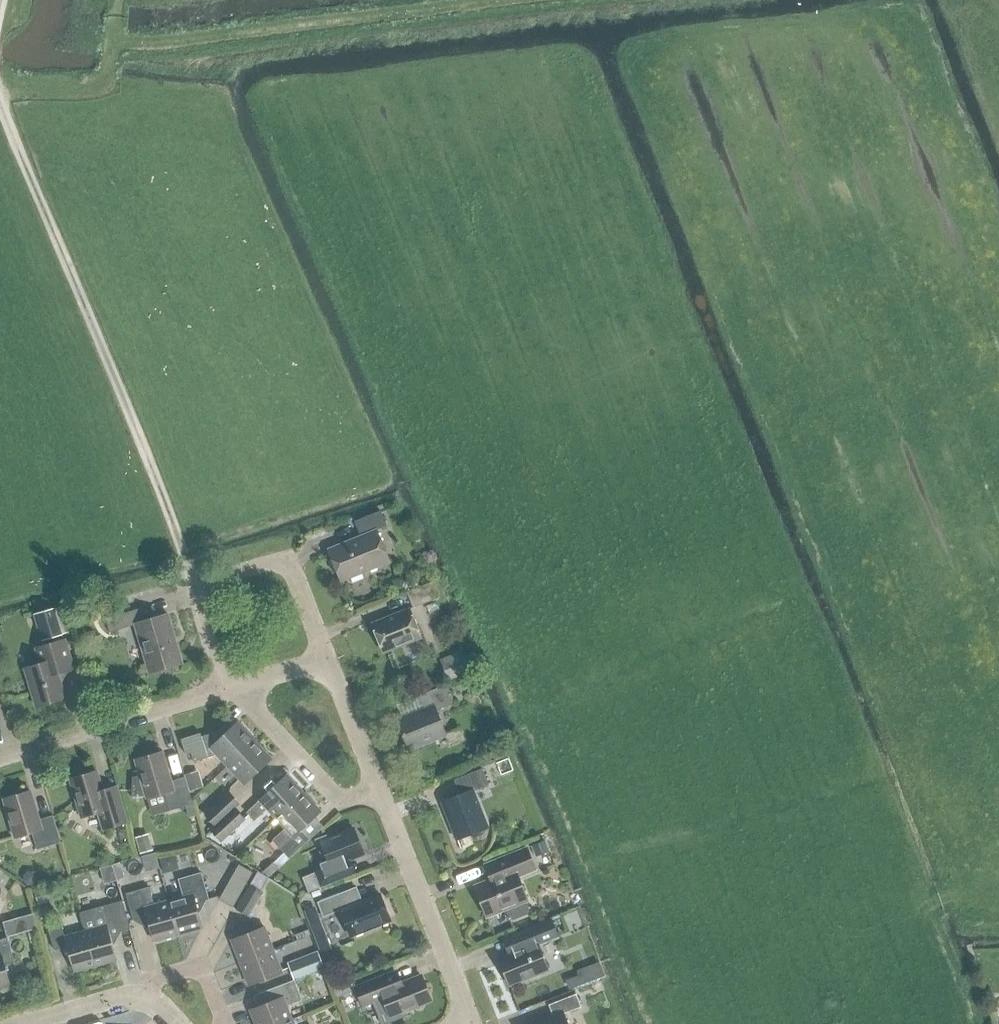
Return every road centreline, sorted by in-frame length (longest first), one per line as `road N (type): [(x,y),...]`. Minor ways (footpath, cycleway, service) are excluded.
road 1 (track): [(194,584),(0,99)]
road 2 (residential): [(327,659),(284,563),(194,584),(224,690)]
road 3 (residential): [(473,1023),(380,789)]
road 4 (residential): [(224,690),(0,756)]
road 5 (residential): [(380,789),(348,798),(333,793),(259,713),(245,684)]
road 6 (residential): [(380,789),(327,659)]
road 7 (residential): [(19,1023),(123,995),(149,995)]
road 8 (residential): [(222,1023),(201,971),(166,975),(149,995)]

